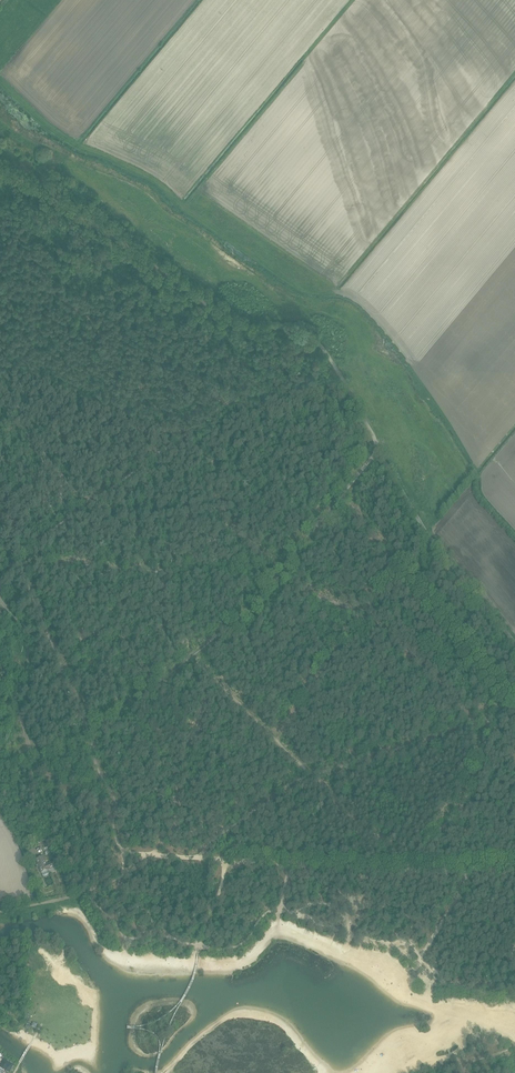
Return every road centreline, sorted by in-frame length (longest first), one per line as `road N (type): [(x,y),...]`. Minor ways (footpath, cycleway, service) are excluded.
road 1 (unclassified): [(514,638),(427,529),(376,445)]
road 2 (track): [(236,620),(376,445)]
road 3 (track): [(110,715),(209,642)]
road 4 (unclassified): [(0,768),(78,738),(110,715)]
road 5 (track): [(315,341),(376,445)]

